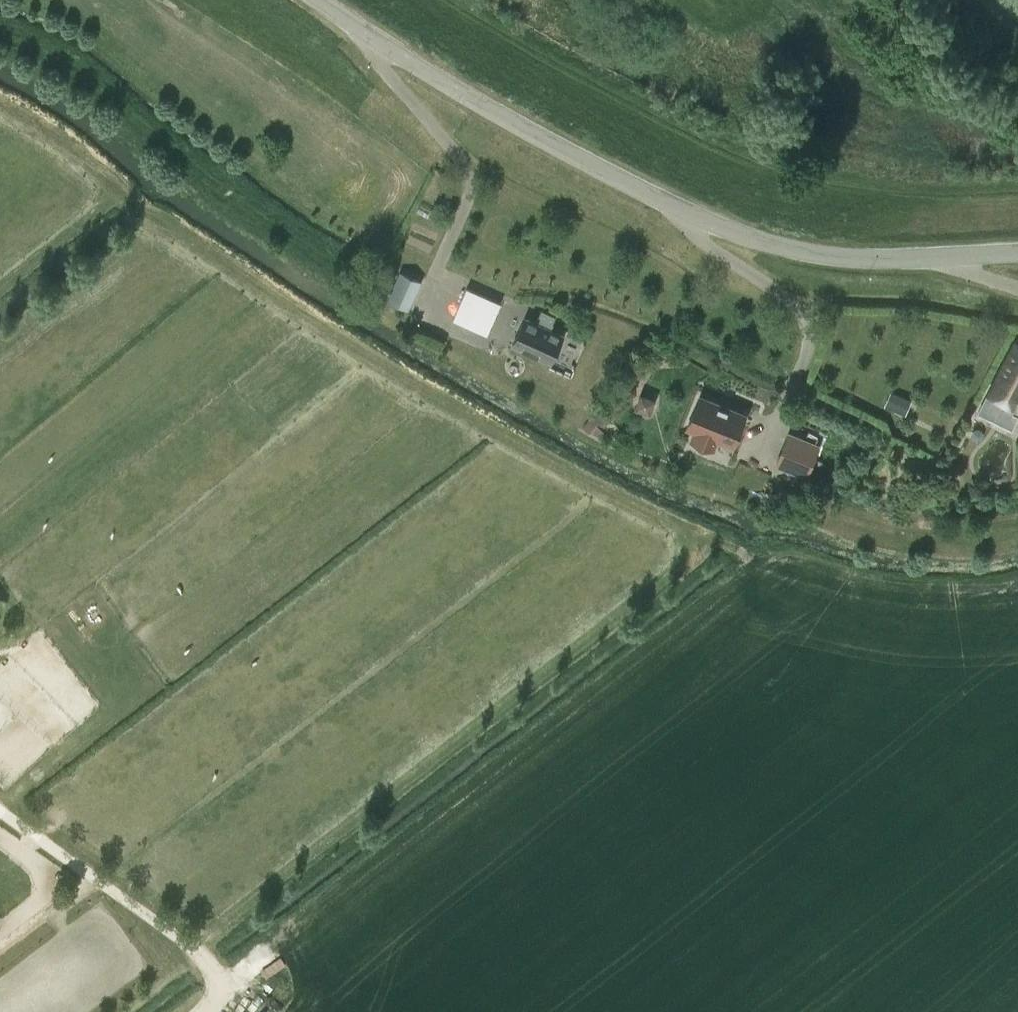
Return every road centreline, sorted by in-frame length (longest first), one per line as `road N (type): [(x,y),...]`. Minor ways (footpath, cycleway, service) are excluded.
road 1 (track): [(231,984),(766,567),(877,596),(976,602),(1017,595)]
road 2 (track): [(0,108),(414,385),(613,499),(766,567)]
road 3 (tertiary): [(1017,253),(878,259),(788,248),(688,214),(525,135),(314,0)]
road 4 (track): [(0,811),(209,959),(231,984)]
road 5 (track): [(1017,534),(939,541),(830,522)]

